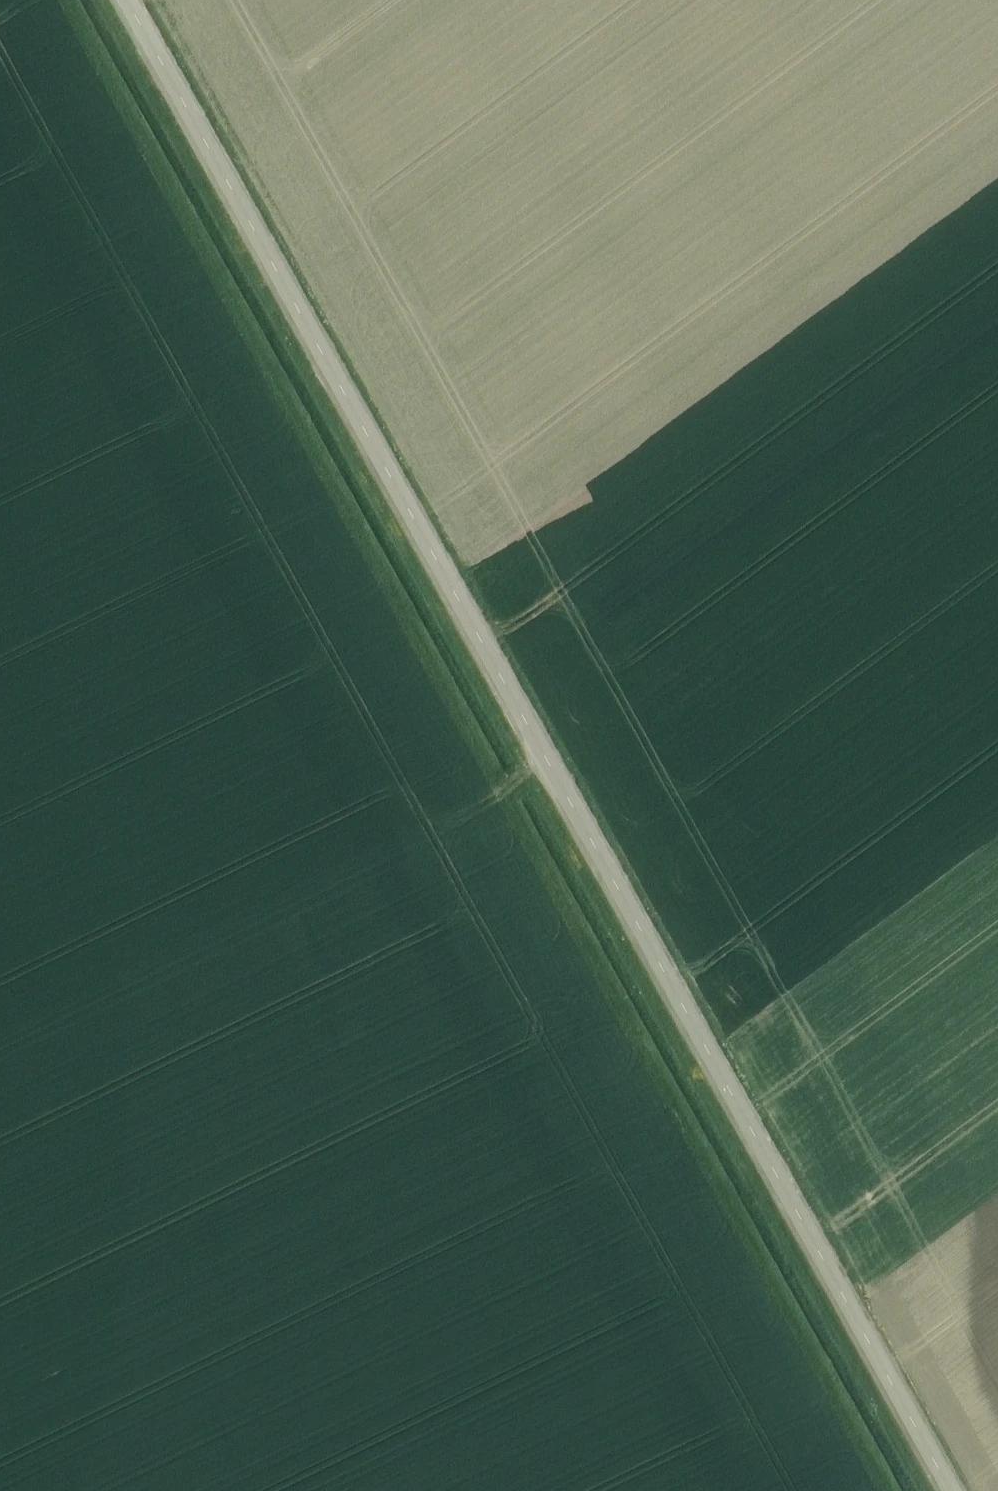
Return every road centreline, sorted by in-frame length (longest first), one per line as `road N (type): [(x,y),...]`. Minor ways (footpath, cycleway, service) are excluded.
road 1 (tertiary): [(952,1490),(130,0)]

